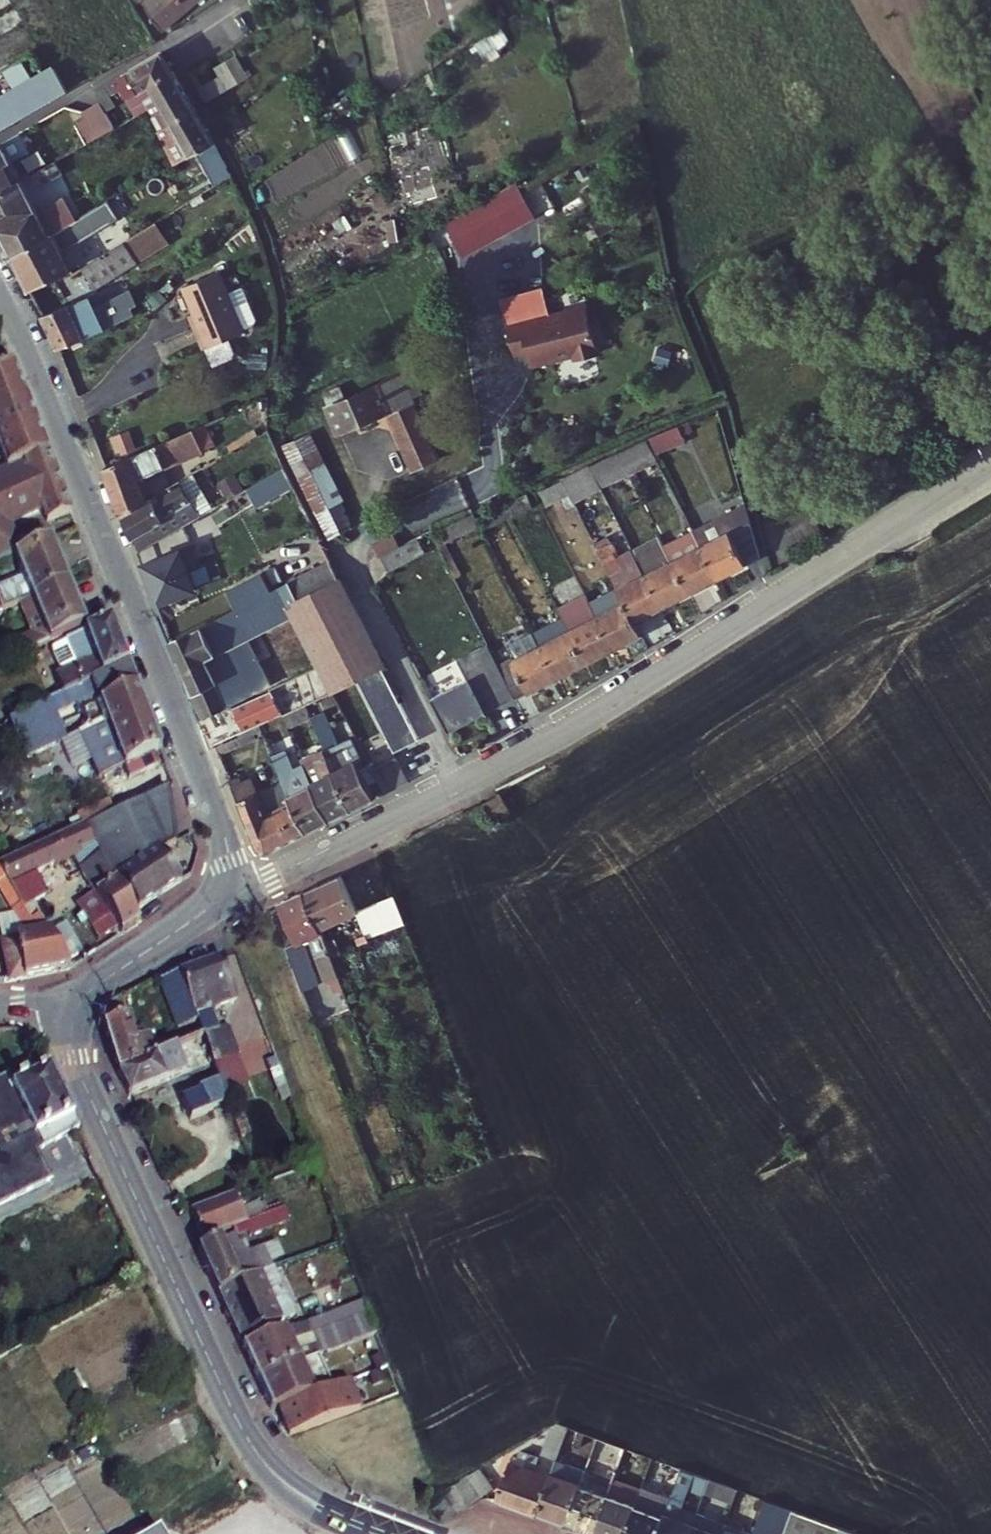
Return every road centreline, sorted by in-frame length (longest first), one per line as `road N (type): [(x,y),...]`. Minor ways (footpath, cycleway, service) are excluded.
road 1 (residential): [(990,461),(568,729),(219,897)]
road 2 (tertiary): [(219,897),(229,872),(223,839),(0,289)]
road 3 (tertiary): [(382,1533),(298,1494),(250,1443),(83,1077),(75,1010)]
road 4 (tertiary): [(75,1010),(92,988),(219,897)]

